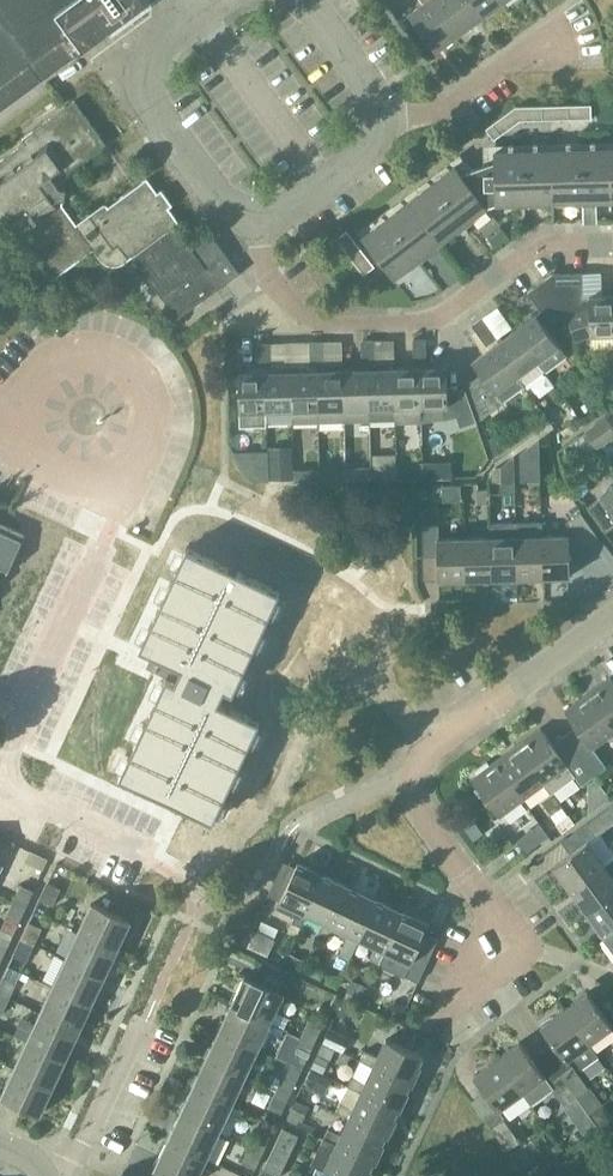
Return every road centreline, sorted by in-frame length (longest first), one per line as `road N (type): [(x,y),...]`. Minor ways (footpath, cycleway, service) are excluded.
road 1 (residential): [(612,242),(544,244),(436,321),(319,323),(271,281),(257,215)]
road 2 (residential): [(491,908),(415,806),(416,764),(612,617)]
road 3 (residential): [(202,16),(151,56),(149,103),(217,197),(257,215)]
road 4 (residential): [(376,120),(438,113),(505,66),(576,42)]
road 5 (residential): [(491,908),(455,1005),(524,954)]
road 6 (residential): [(41,1166),(73,1159),(143,1021)]
road 7 (residential): [(154,863),(0,791)]
road 8 (residential): [(257,215),(292,207),(367,150),(376,120)]
road 9 (residential): [(376,120),(371,89),(304,0)]

